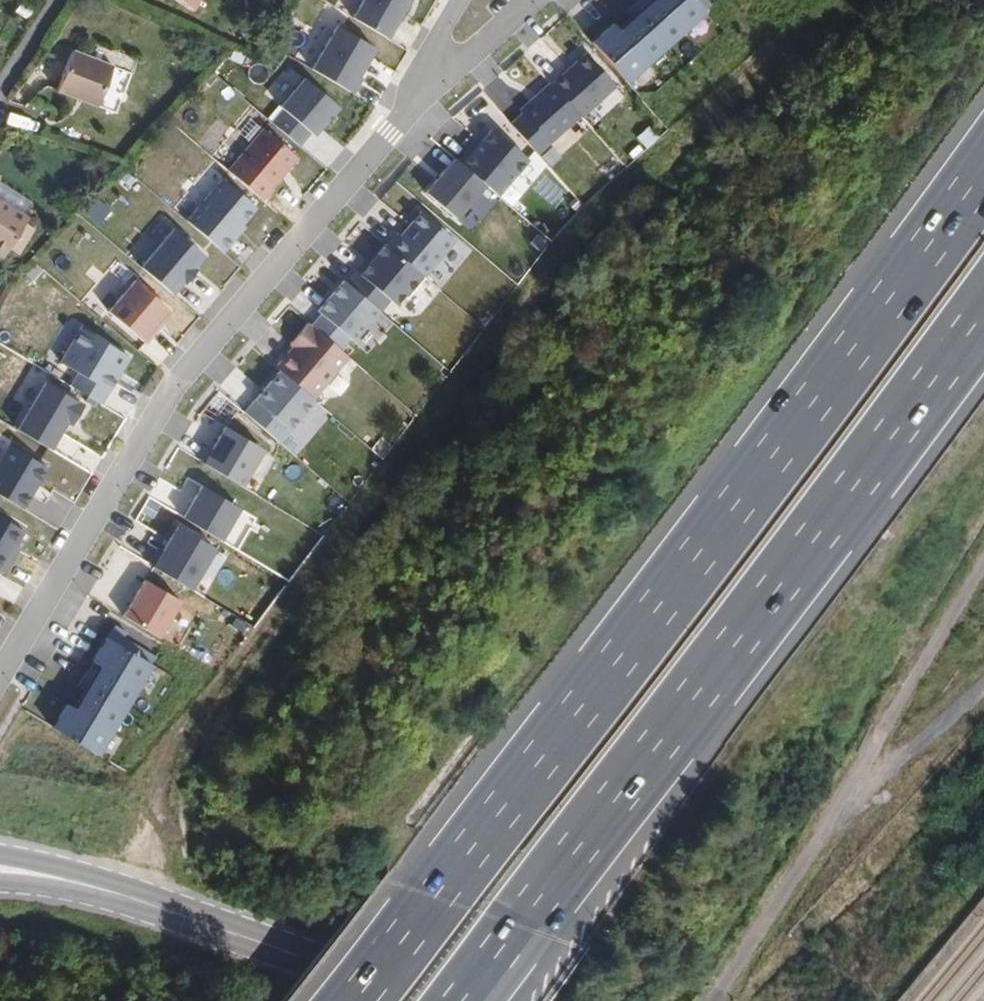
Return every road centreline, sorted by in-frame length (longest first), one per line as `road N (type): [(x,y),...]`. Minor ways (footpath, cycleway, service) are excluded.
road 1 (track): [(158,907),(151,820),(158,757),(771,48),(823,0)]
road 2 (motorway): [(983,165),(642,626),(345,1000)]
road 3 (motorway): [(456,1000),(712,678),(983,313)]
road 4 (residential): [(0,678),(164,404),(424,83)]
road 5 (primary): [(431,1000),(62,881)]
road 6 (track): [(0,835),(153,871)]
road 7 (residential): [(424,83),(536,0)]
road 8 (residential): [(0,106),(67,0)]

